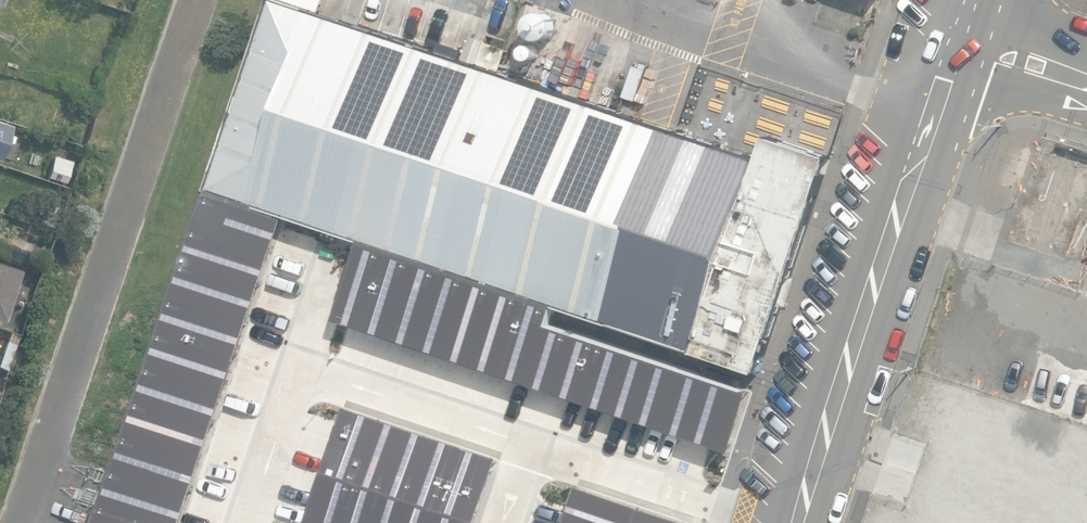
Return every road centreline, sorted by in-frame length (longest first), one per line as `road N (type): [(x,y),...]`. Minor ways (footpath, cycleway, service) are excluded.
road 1 (residential): [(960,42),(797,522)]
road 2 (residential): [(960,42),(1086,82)]

